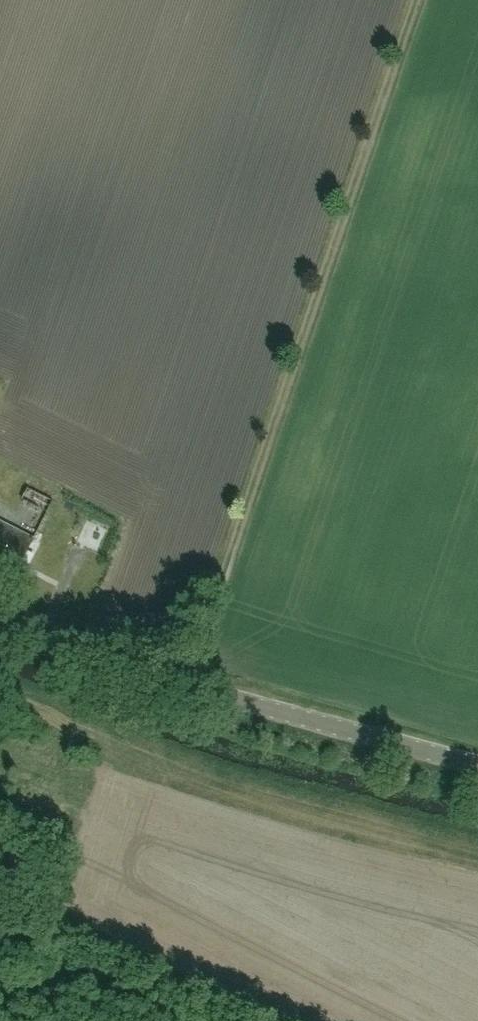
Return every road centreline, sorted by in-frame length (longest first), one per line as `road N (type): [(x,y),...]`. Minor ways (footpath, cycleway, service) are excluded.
road 1 (track): [(477,851),(169,763),(0,692)]
road 2 (unclassified): [(477,769),(138,672),(0,622)]

